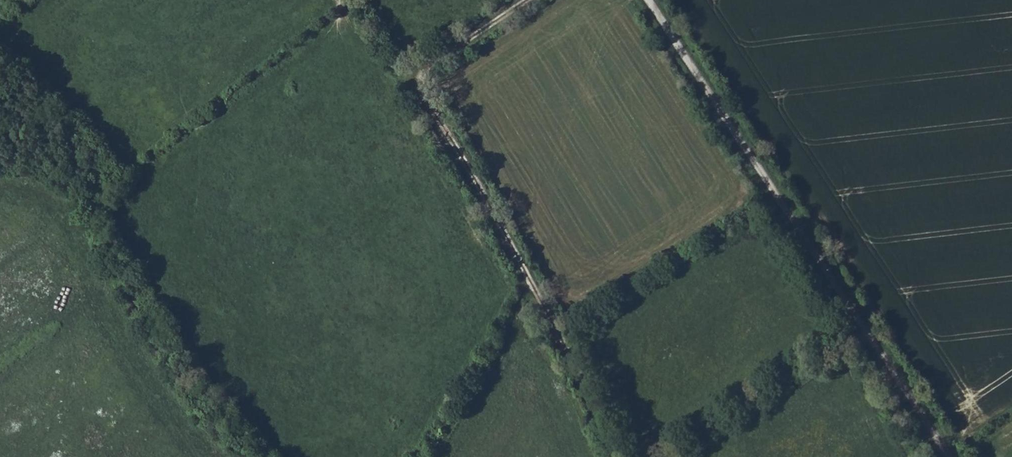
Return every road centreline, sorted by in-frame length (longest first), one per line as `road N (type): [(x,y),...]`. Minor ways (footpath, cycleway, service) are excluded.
road 1 (track): [(614,456),(586,388),(416,79),(526,0)]
road 2 (track): [(943,456),(649,0)]
road 3 (track): [(252,456),(196,391),(84,205),(38,169),(0,161)]

